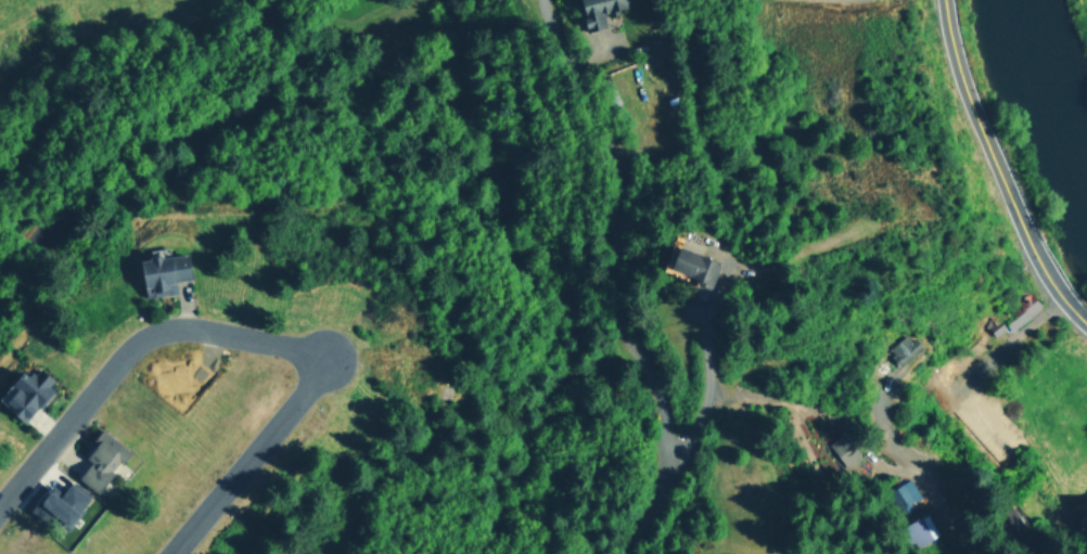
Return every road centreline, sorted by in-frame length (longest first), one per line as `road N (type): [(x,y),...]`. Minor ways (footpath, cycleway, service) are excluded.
road 1 (residential): [(169,553),(311,381),(309,362),(291,348),(157,332),(128,351),(0,509)]
road 2 (residential): [(541,0),(566,63),(609,126),(627,193),(621,321),(665,416),(673,467),(633,553)]
road 3 (residential): [(0,290),(296,0)]
road 4 (tertiary): [(1086,322),(1057,293),(1020,232),(956,63),(943,0)]

